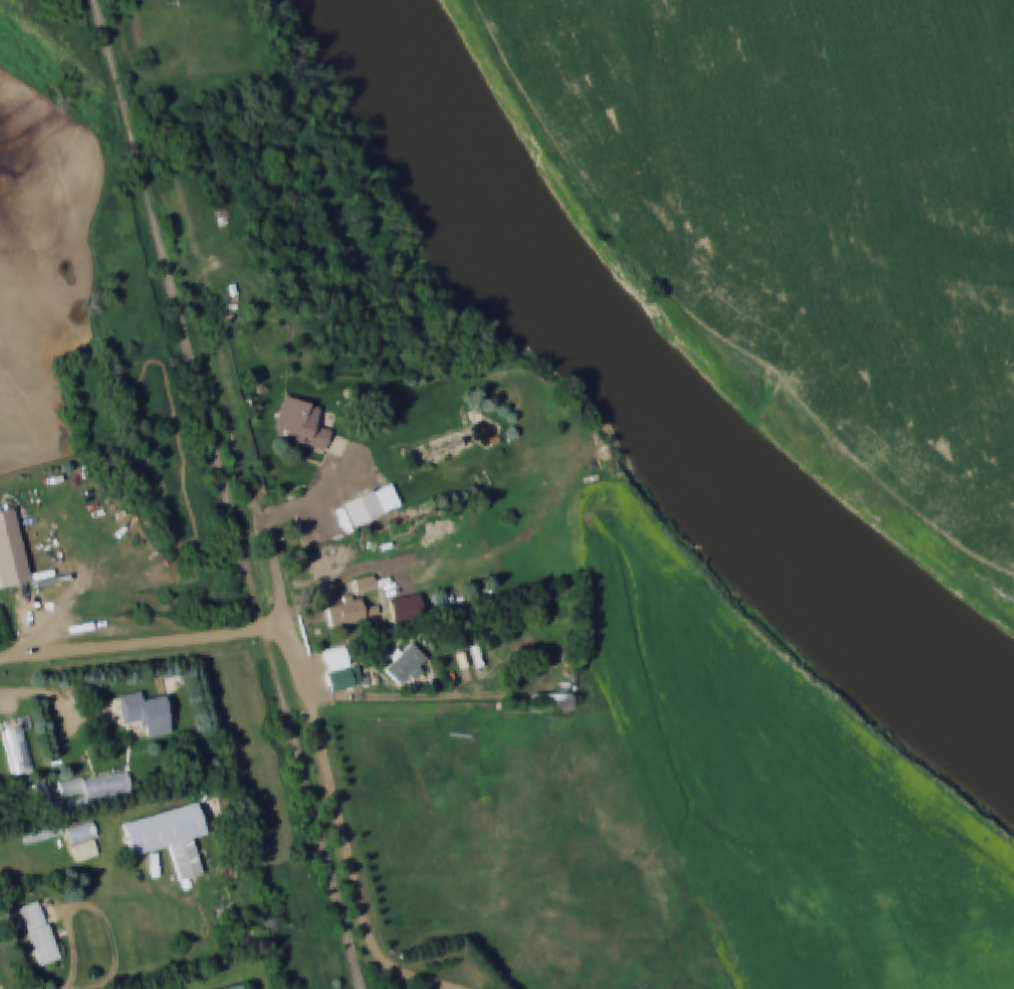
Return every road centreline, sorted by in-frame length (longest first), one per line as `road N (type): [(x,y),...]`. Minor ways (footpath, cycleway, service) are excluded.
road 1 (track): [(477,0),(545,124),(656,273),(767,396),(1013,570)]
road 2 (residential): [(376,950),(286,629),(271,527)]
road 3 (residential): [(0,662),(286,629)]

